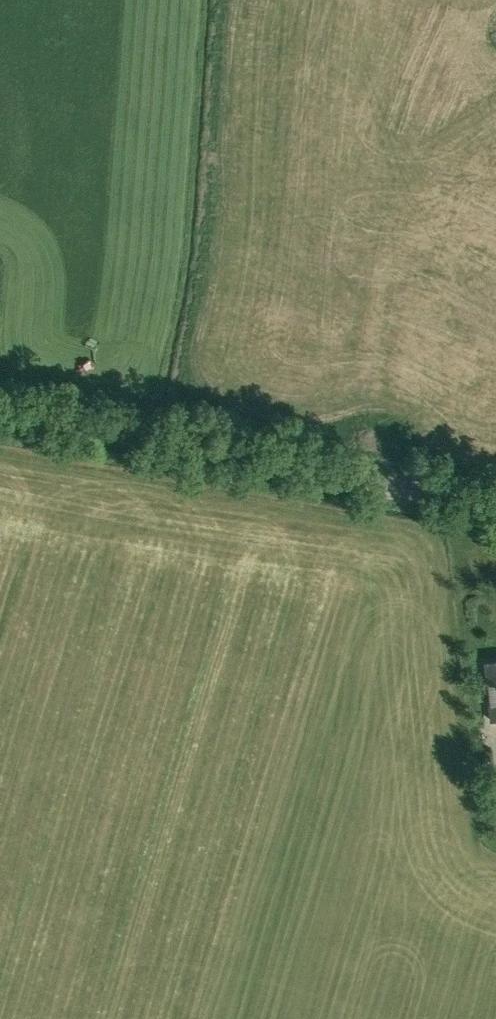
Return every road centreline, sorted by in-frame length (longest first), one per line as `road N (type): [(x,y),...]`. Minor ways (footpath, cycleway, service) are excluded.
road 1 (unclassified): [(495,507),(0,412)]

